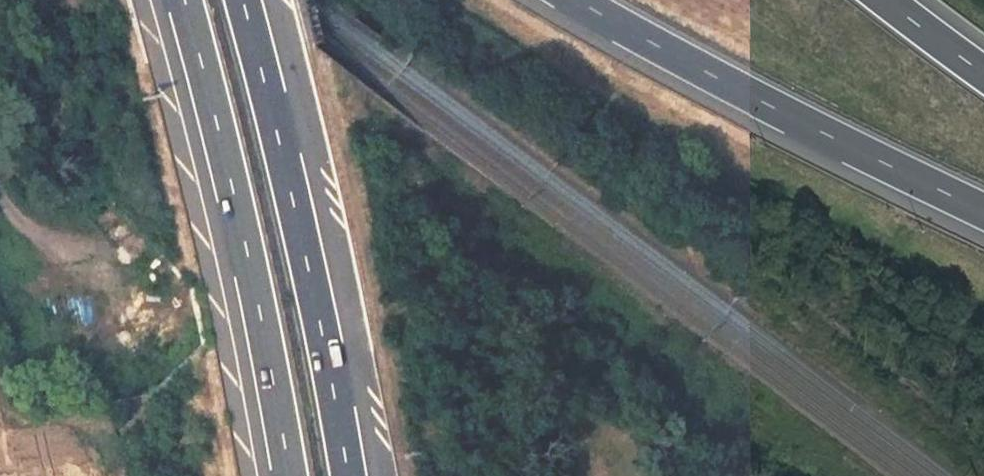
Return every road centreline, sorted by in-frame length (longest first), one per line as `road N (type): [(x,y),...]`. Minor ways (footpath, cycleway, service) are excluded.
road 1 (motorway): [(185,0),(288,475)]
road 2 (motorway): [(349,475),(247,0)]
road 3 (motorway): [(579,0),(785,115),(983,211)]
road 4 (track): [(0,195),(149,335)]

